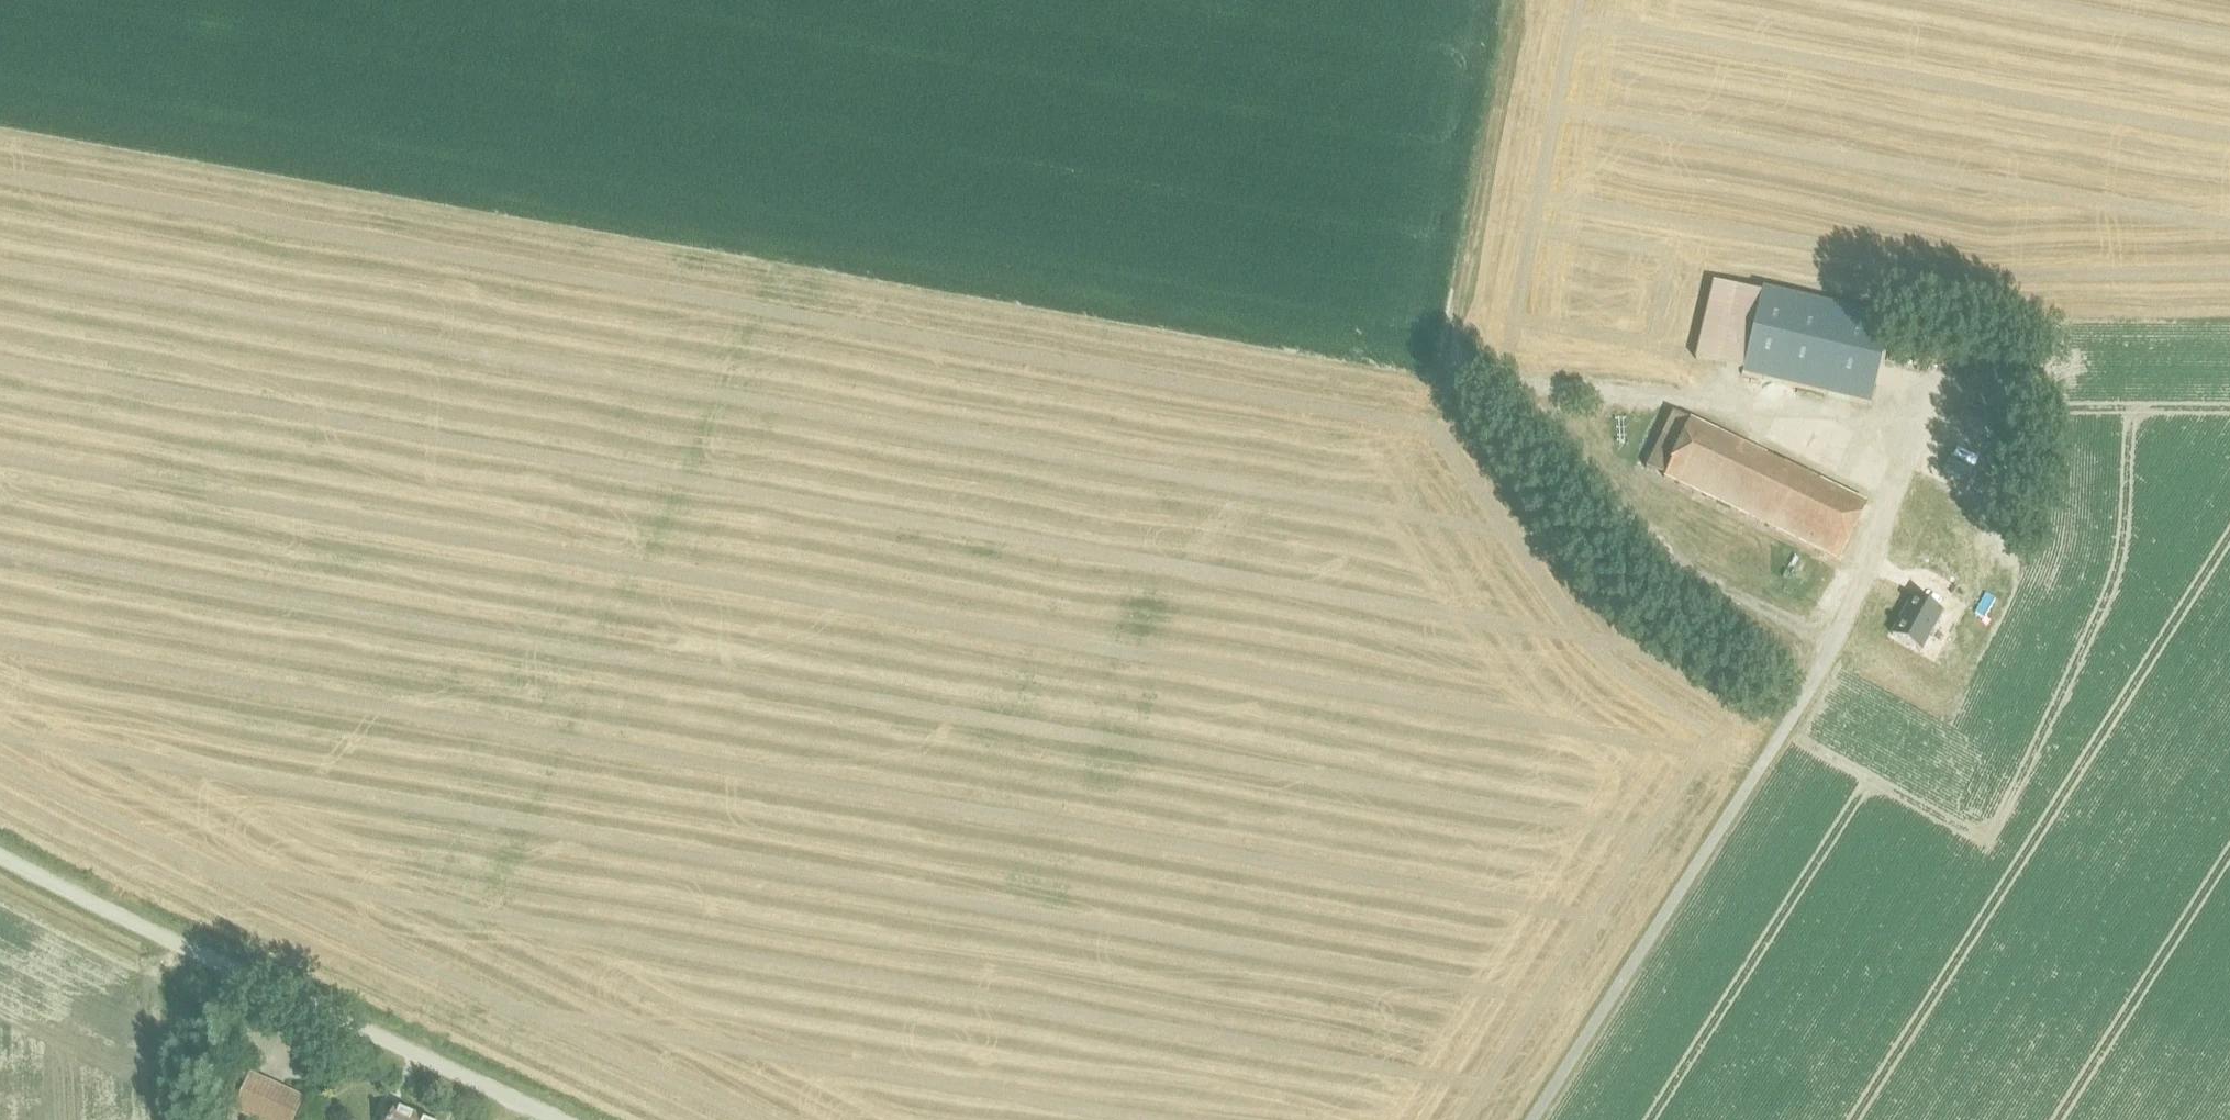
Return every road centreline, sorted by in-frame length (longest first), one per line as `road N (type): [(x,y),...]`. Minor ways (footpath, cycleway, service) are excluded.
road 1 (unclassified): [(552,1119),(0,855)]

